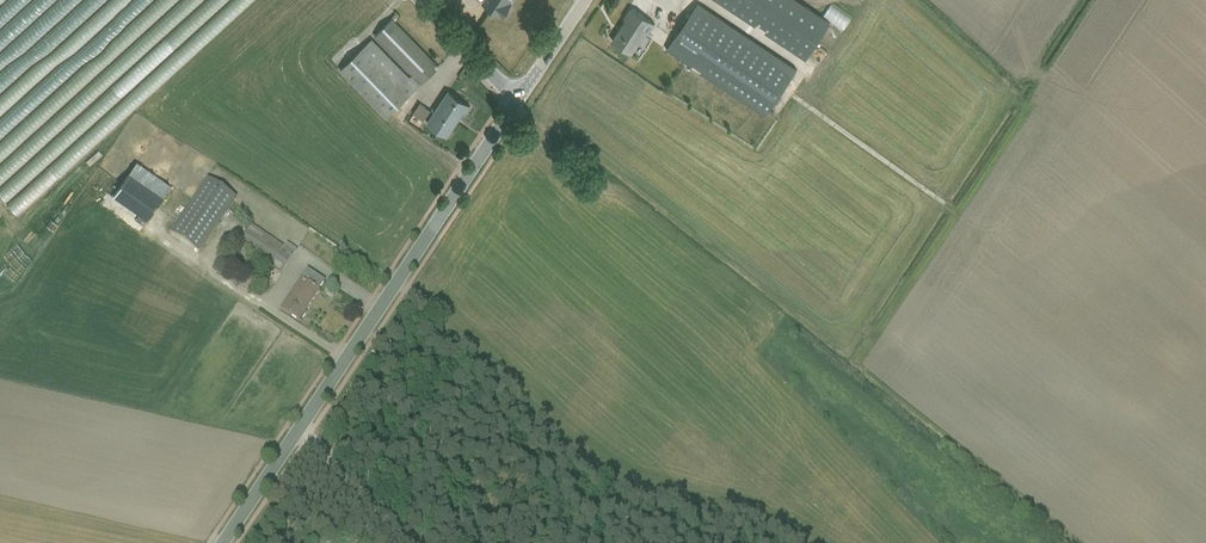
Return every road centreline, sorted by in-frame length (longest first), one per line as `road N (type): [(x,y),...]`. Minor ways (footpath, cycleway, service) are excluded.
road 1 (tertiary): [(517,97),(221,542)]
road 2 (track): [(297,429),(412,542)]
road 3 (tertiary): [(517,97),(424,0)]

